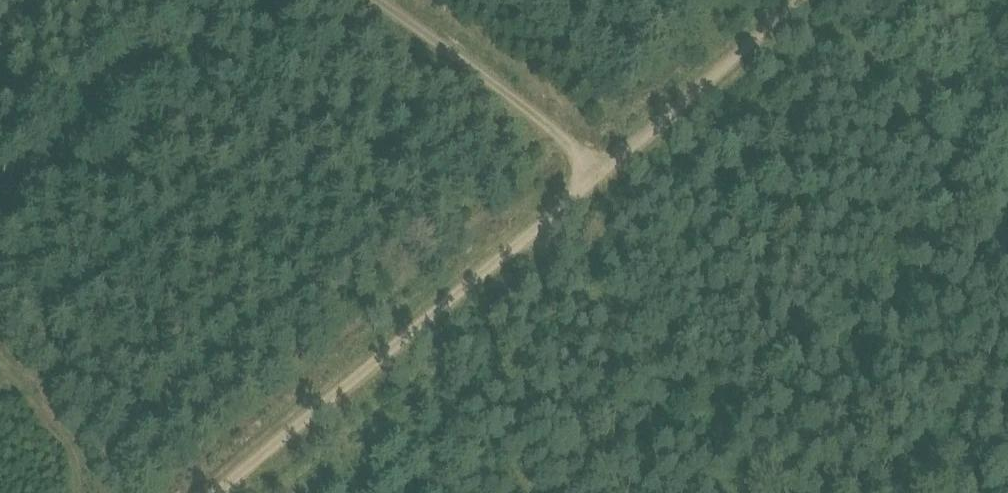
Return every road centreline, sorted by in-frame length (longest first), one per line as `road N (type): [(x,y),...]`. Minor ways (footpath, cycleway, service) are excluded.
road 1 (track): [(806,0),(221,492)]
road 2 (track): [(601,176),(362,0)]

